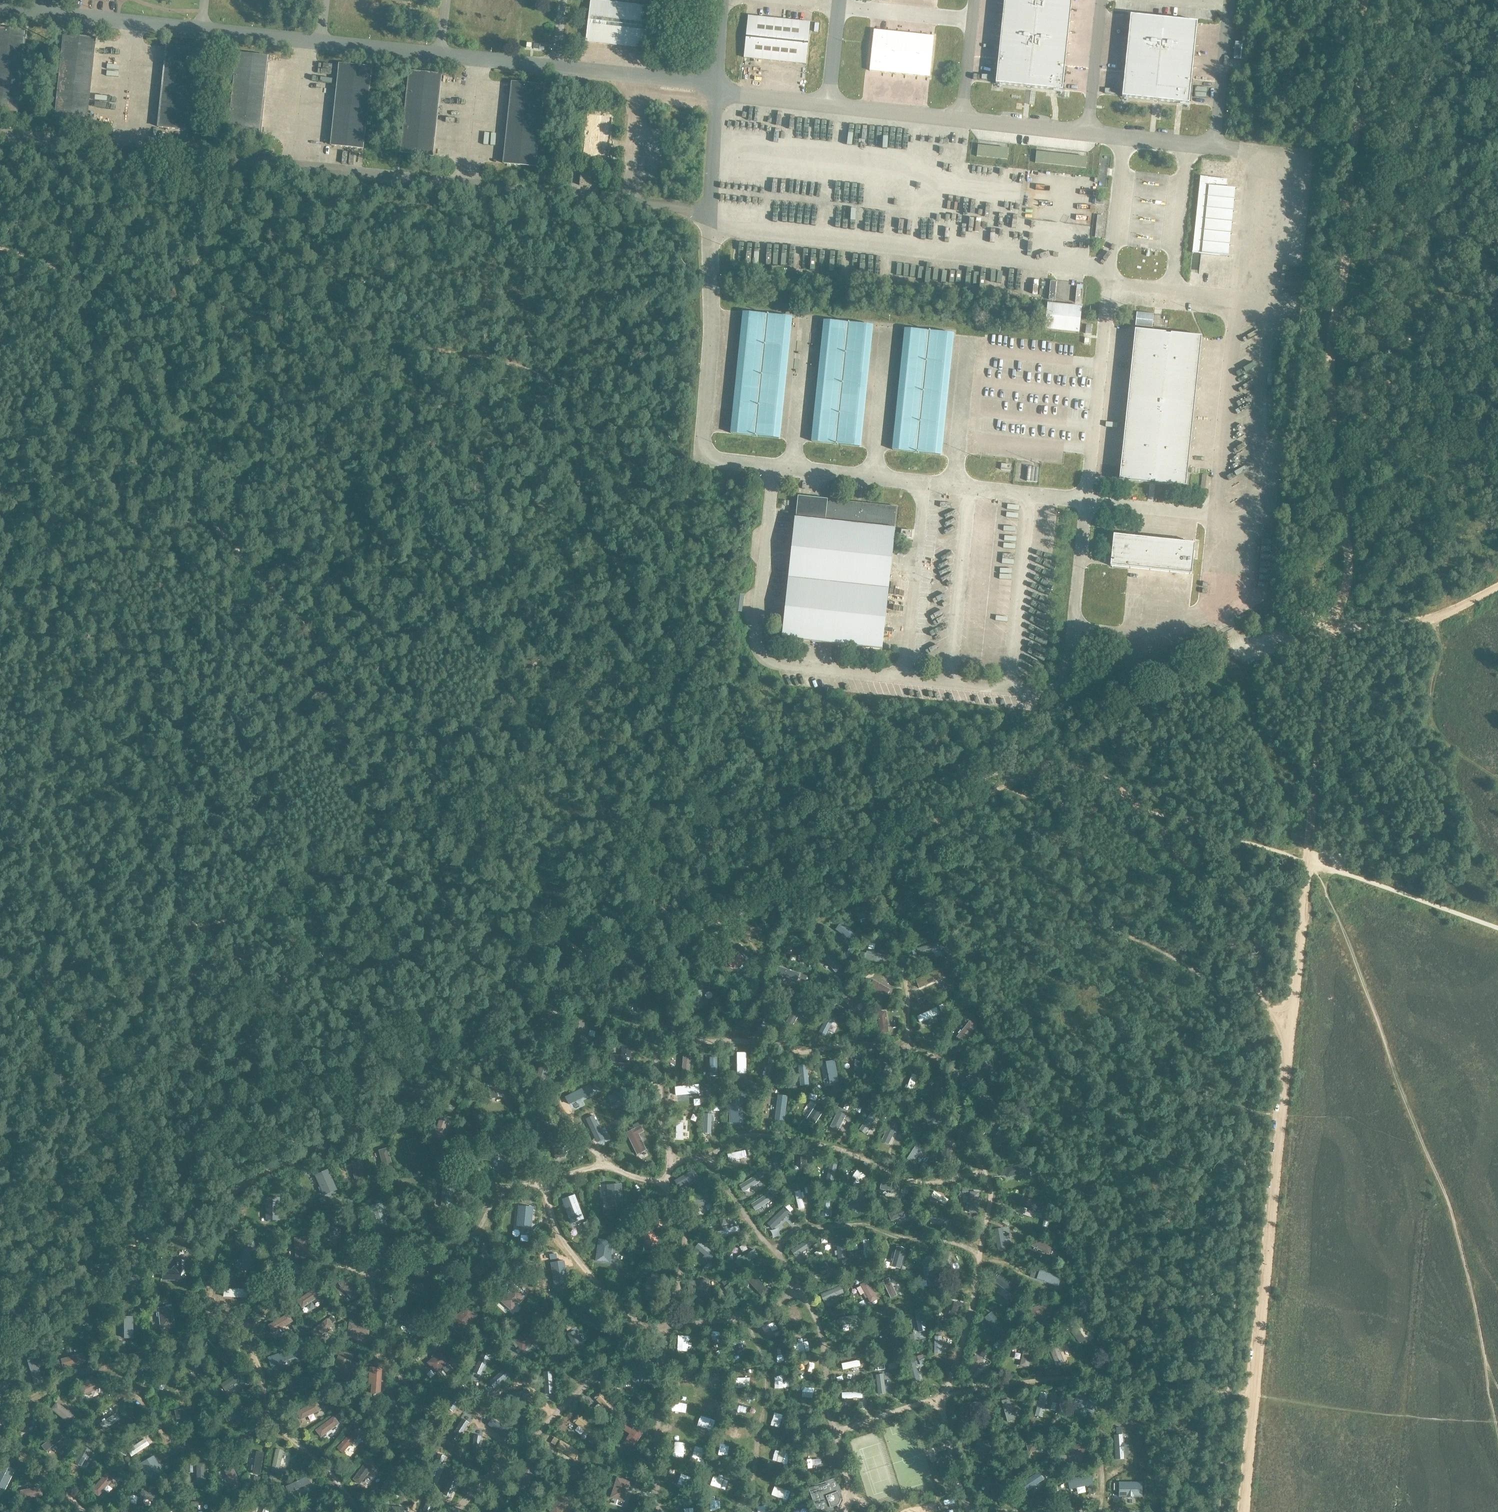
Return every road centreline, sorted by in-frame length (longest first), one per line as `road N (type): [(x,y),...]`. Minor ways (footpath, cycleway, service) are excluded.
road 1 (track): [(21,1311),(504,1046),(646,954)]
road 2 (track): [(1366,0),(1345,265),(1329,344),(1349,573),(1332,631)]
road 3 (track): [(1288,1043),(1243,1511)]
road 4 (track): [(646,954),(804,888),(1003,787)]
road 5 (track): [(1056,765),(1095,774),(1146,811),(1218,916),(1288,1043)]
road 6 (track): [(1003,787),(1149,719),(1250,651),(1332,631)]
road 7 (track): [(1332,631),(1309,861)]
road 8 (track): [(1357,120),(1378,122),(1412,160),(1497,285)]
road 9 (track): [(1330,373),(1423,338),(1491,276)]
road 10 (track): [(1309,861),(1288,1043)]
road 11 (track): [(1497,772),(1447,728),(1434,678),(1432,617)]
road 12 (track): [(1497,587),(1424,620),(1332,631)]
road 13 (track): [(904,1043),(905,973),(884,896)]

